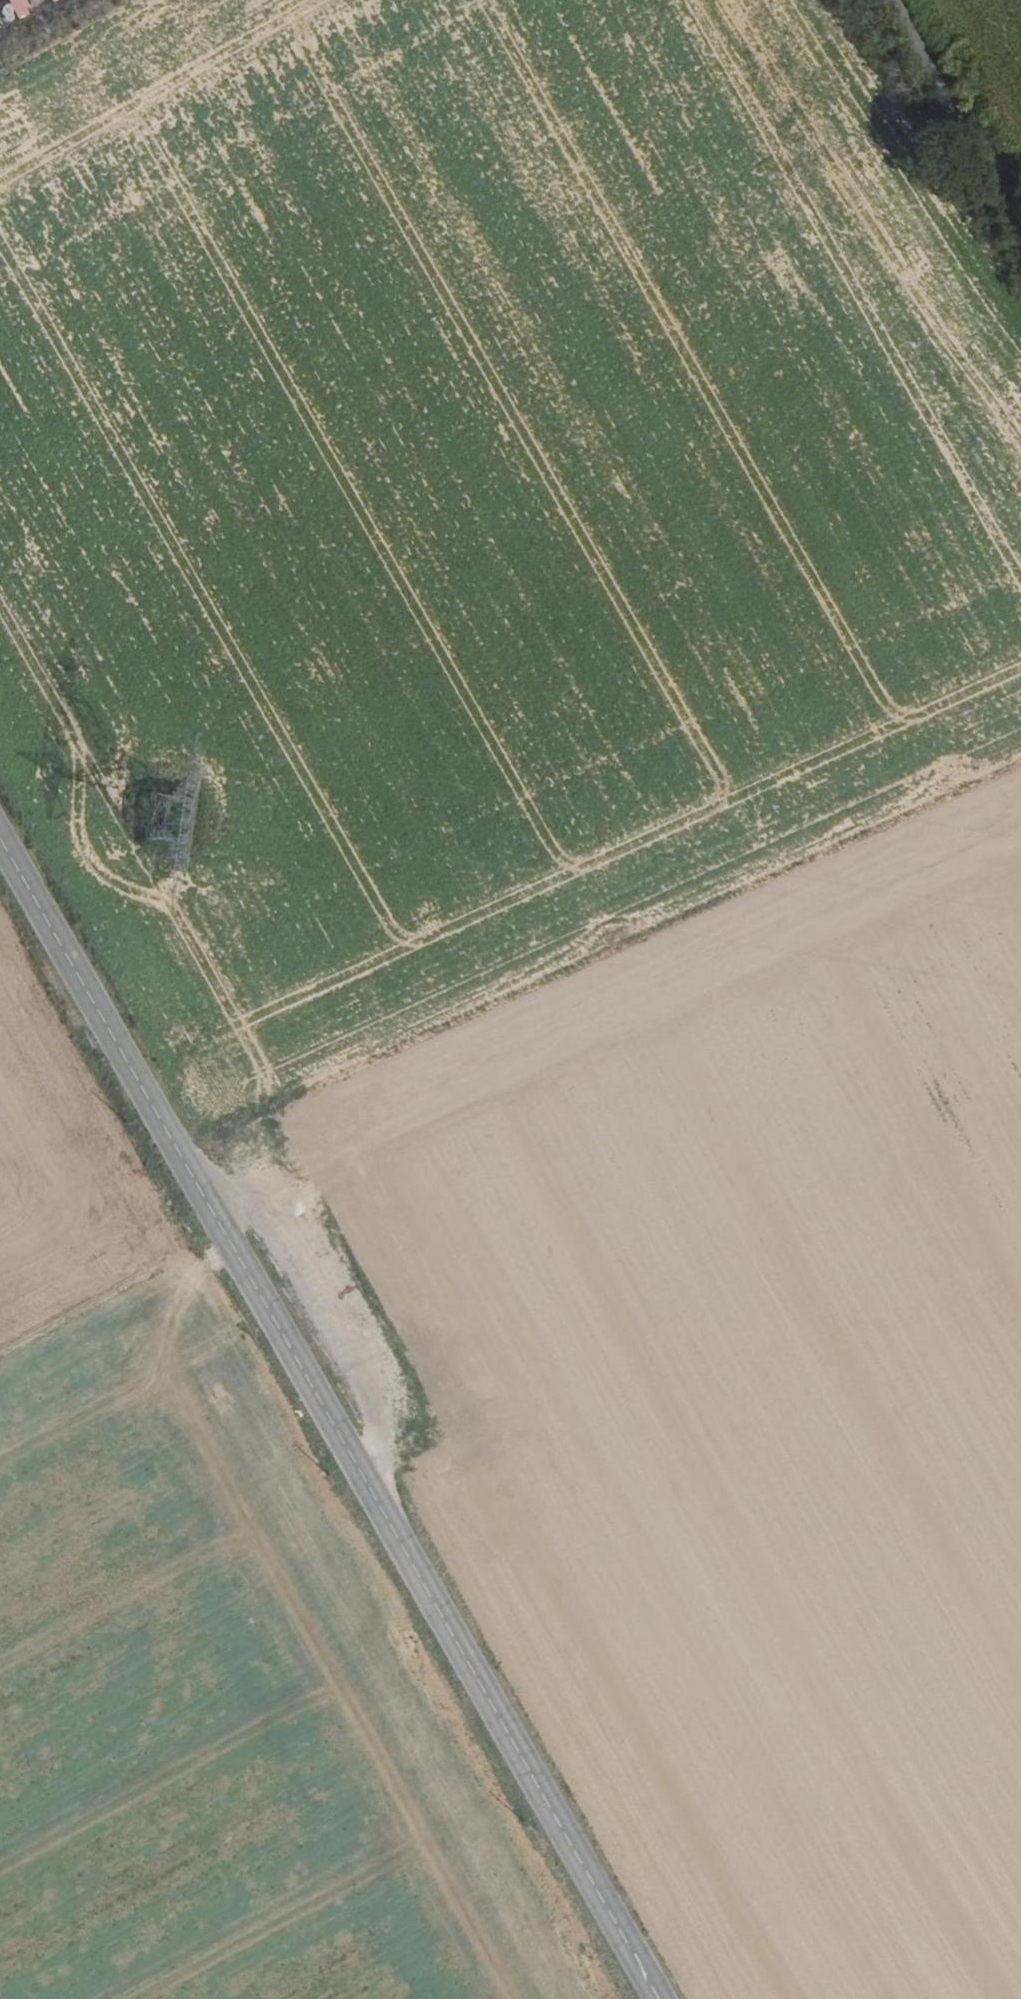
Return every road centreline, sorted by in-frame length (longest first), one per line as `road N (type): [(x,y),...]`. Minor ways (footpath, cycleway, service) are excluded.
road 1 (tertiary): [(656,1998),(0,845)]
road 2 (track): [(889,0),(1020,236)]

